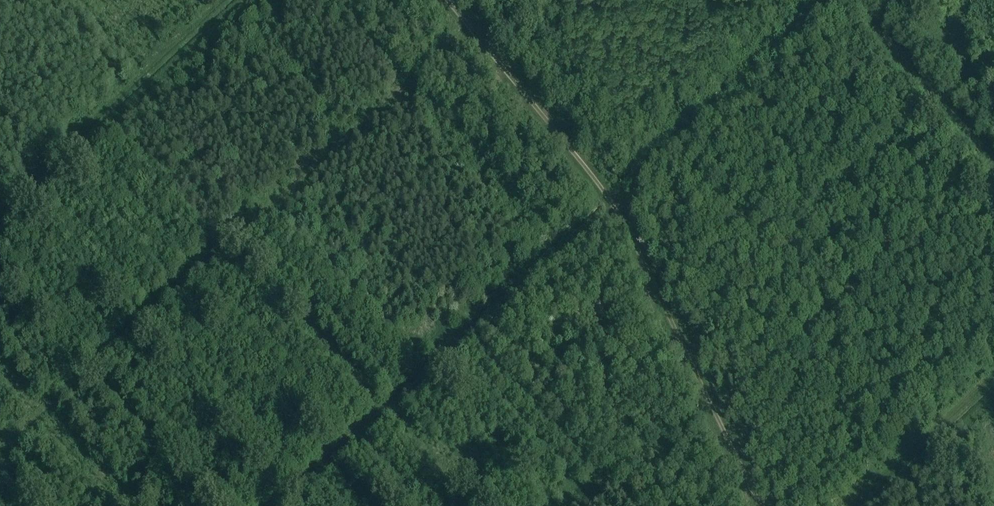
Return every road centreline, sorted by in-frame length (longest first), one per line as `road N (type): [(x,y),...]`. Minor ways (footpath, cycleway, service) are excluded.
road 1 (track): [(761,505),(602,187),(448,0)]
road 2 (track): [(993,157),(850,0)]

